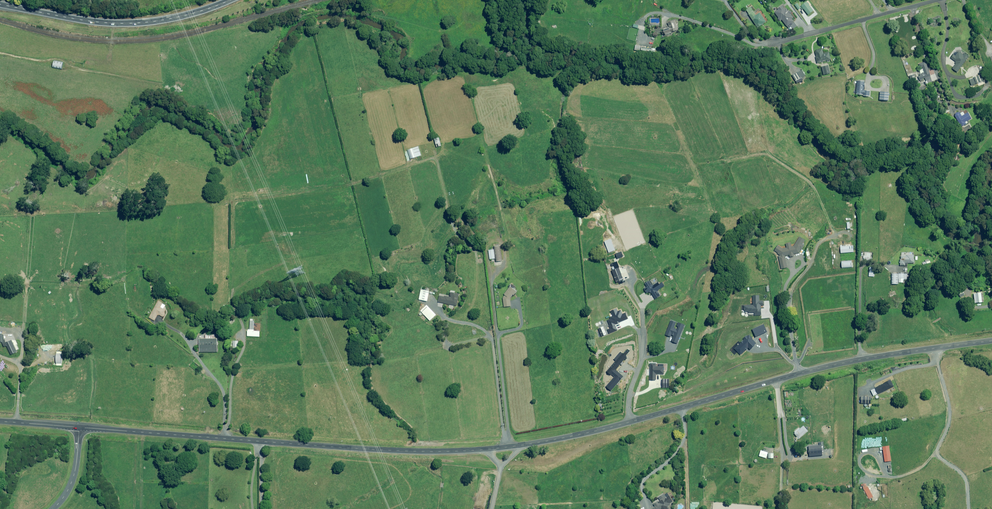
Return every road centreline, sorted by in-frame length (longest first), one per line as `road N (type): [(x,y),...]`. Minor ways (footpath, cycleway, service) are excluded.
road 1 (unclassified): [(991,343),(828,366),(606,429),(500,446),(447,450),(80,428)]
road 2 (primary): [(0,4),(128,24),(230,0)]
road 3 (residential): [(776,44),(940,0)]

